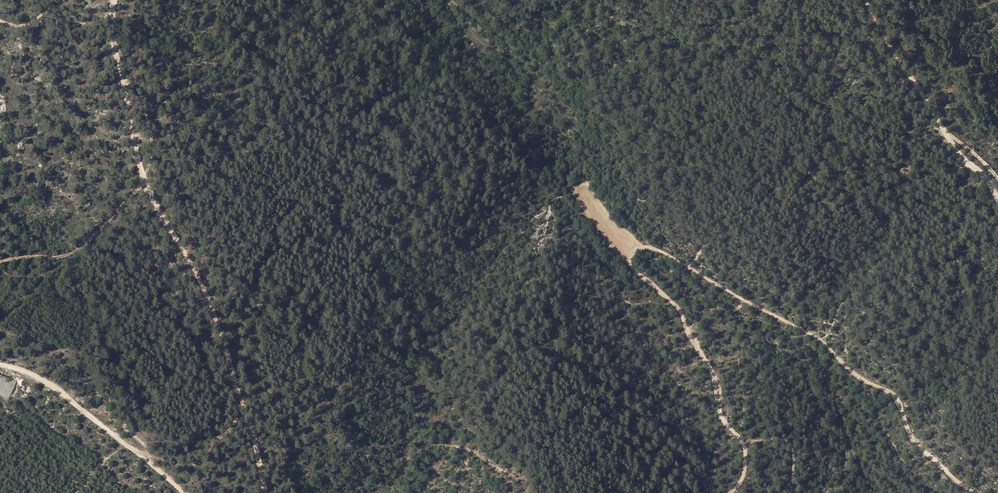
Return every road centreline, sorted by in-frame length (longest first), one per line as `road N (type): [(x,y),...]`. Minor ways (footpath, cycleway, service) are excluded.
road 1 (track): [(727,492),(742,470),(742,443),(718,412),(714,374),(679,312),(631,266),(628,255),(639,245),(660,249),(808,332),(857,377),(890,393),(923,450),(976,492)]
road 2 (track): [(265,492),(215,310),(145,180),(114,40),(115,0)]
road 3 (track): [(997,199),(986,175),(961,156),(866,0)]
road 4 (unclassified): [(0,367),(52,387),(183,492)]

